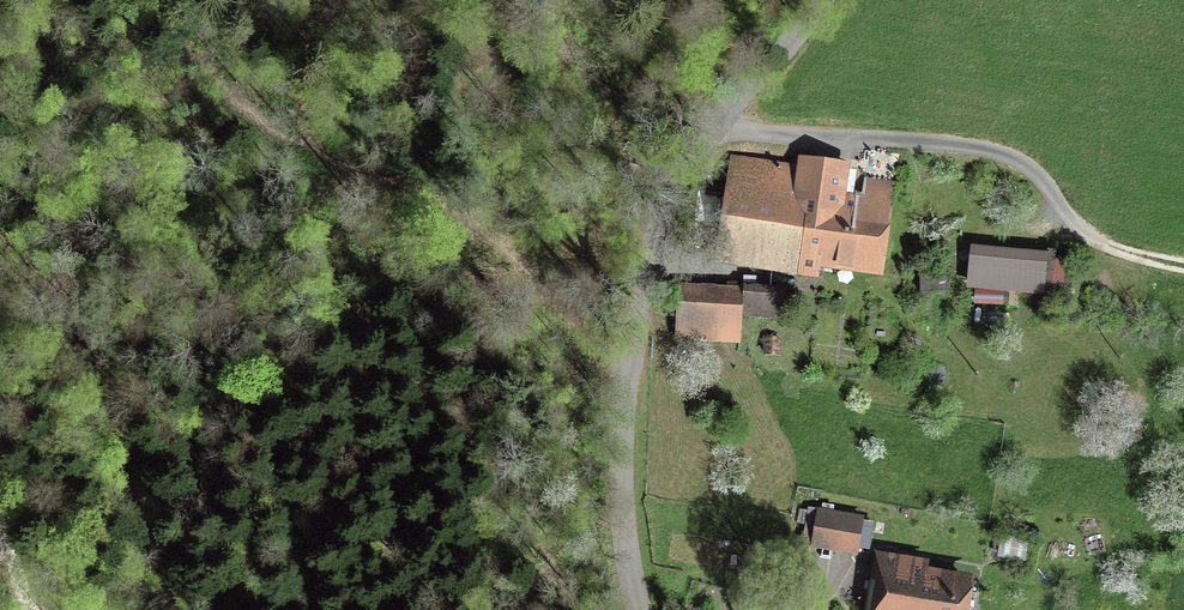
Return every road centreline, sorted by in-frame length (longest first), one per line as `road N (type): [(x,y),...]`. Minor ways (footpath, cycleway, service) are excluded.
road 1 (residential): [(808,0),(687,163),(645,262),(628,344),(617,480),(635,609)]
road 2 (track): [(619,412),(594,361),(521,257),(470,217),(260,122),(224,92),(145,0)]
road 3 (track): [(710,128),(1006,153),(1030,167),(1101,244),(1183,265)]

